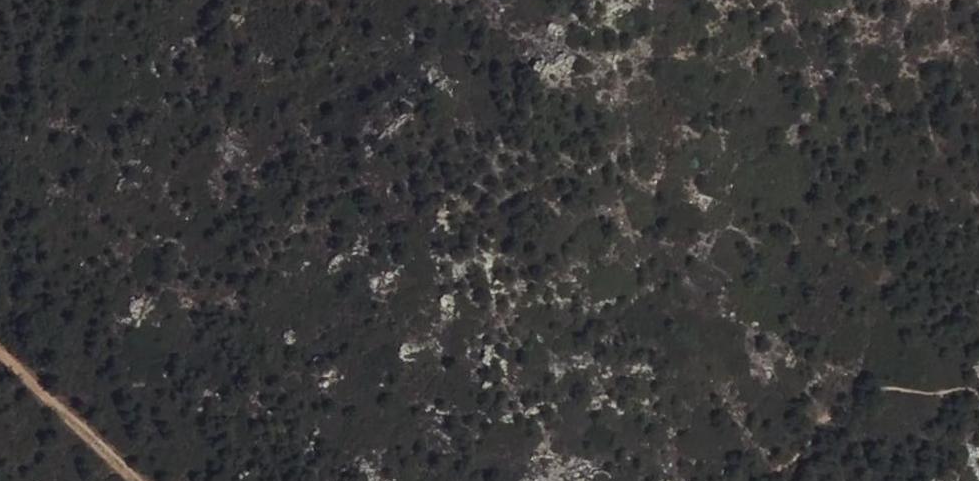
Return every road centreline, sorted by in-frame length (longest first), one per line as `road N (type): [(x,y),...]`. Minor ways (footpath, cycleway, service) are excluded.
road 1 (track): [(0,360),(141,480)]

